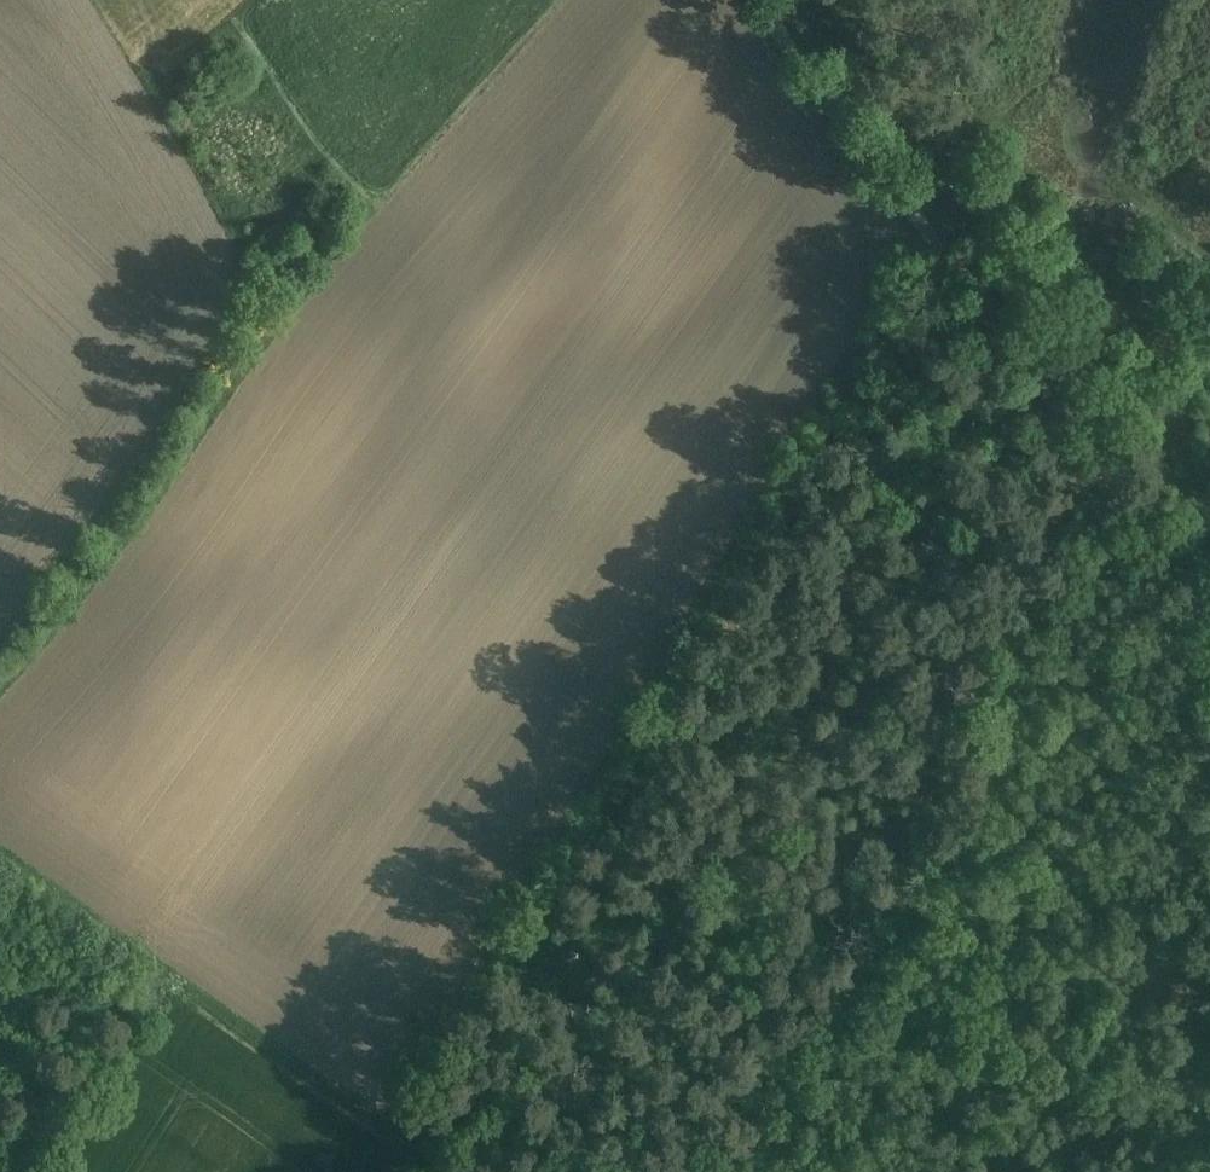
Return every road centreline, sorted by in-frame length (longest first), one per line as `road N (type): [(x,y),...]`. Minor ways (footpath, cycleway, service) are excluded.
road 1 (track): [(1098,477),(1064,514),(957,851),(758,1171)]
road 2 (track): [(755,0),(794,71),(976,293),(1098,477)]
road 3 (track): [(1098,477),(1209,596)]

